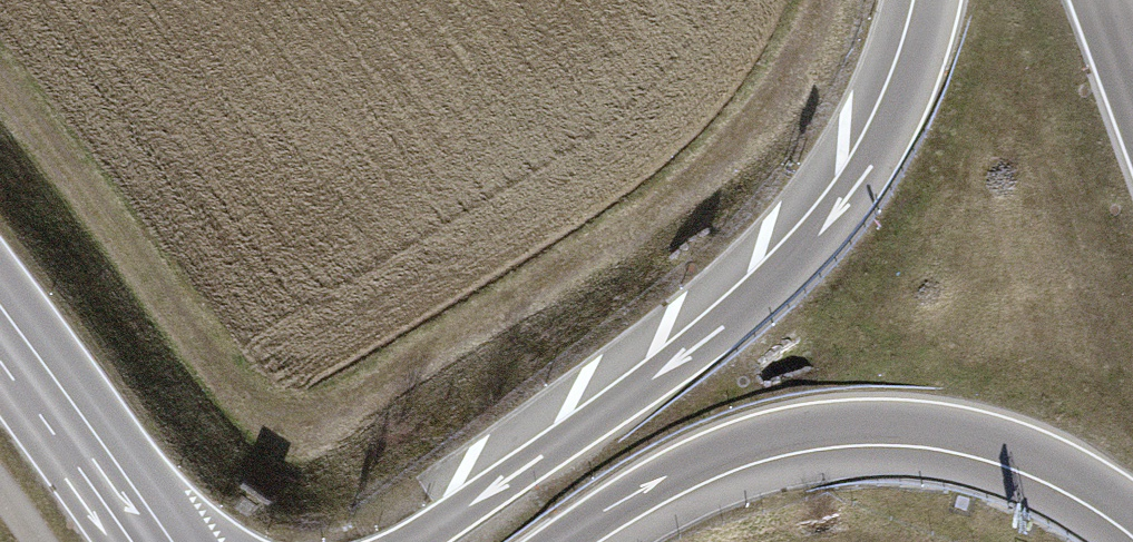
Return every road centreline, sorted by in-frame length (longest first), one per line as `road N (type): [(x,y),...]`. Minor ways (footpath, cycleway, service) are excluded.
road 1 (track): [(821,0),(725,162),(290,451),(0,76)]
road 2 (trunk): [(938,0),(916,77),(880,153),(776,282),(632,394),(413,541)]
road 3 (trunk): [(559,541),(711,455),(758,437),(879,422),(991,438),(1048,457),(1132,508)]
road 4 (primary): [(150,541),(0,334)]

